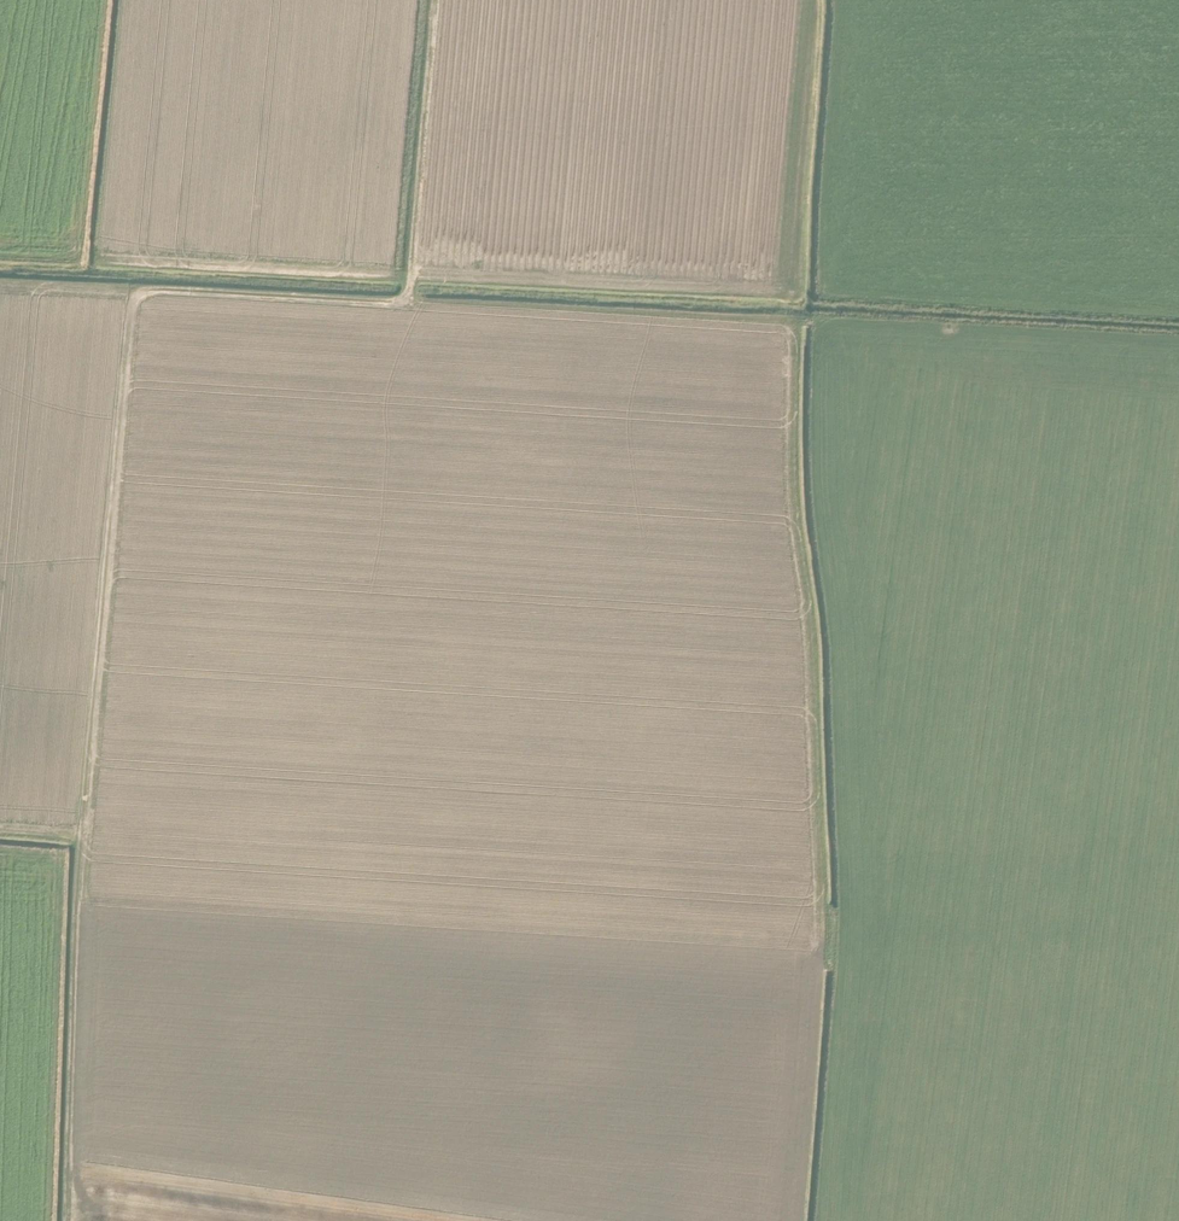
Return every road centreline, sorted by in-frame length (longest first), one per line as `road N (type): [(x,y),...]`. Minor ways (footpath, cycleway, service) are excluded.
road 1 (track): [(65,1220),(79,818),(128,292),(389,306),(404,299),(412,281),(439,0)]
road 2 (track): [(0,286),(128,292)]

